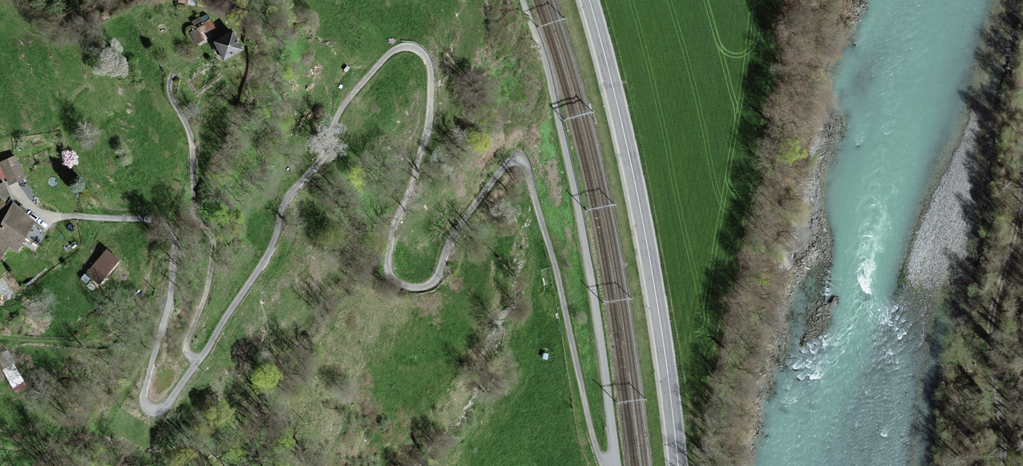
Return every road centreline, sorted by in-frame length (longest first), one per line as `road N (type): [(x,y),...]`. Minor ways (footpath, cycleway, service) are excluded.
road 1 (unclassified): [(523,0),(575,195),(618,465)]
road 2 (secondary): [(589,0),(657,296),(679,465)]
road 3 (track): [(1022,183),(996,336),(997,465)]

